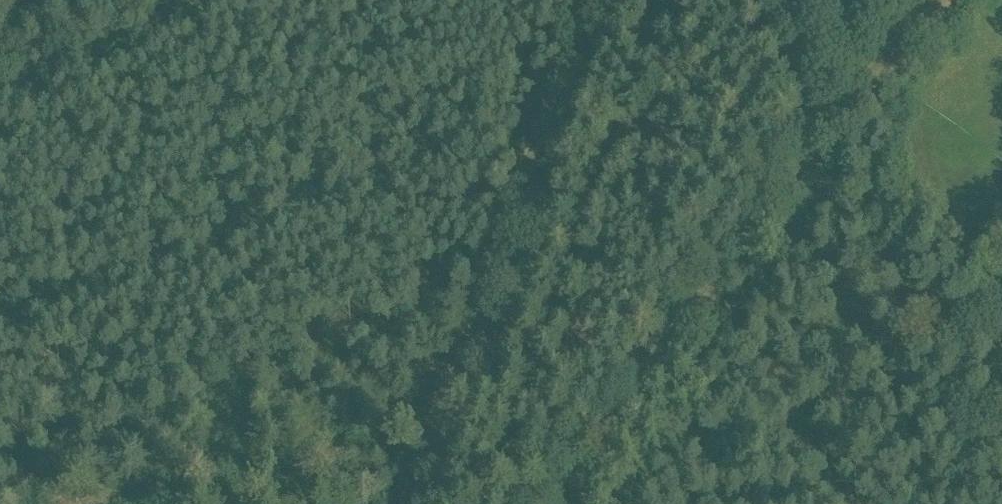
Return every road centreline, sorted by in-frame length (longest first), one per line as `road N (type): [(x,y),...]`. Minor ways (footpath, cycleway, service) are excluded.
road 1 (track): [(844,119),(556,462),(533,503)]
road 2 (track): [(937,0),(844,119)]

